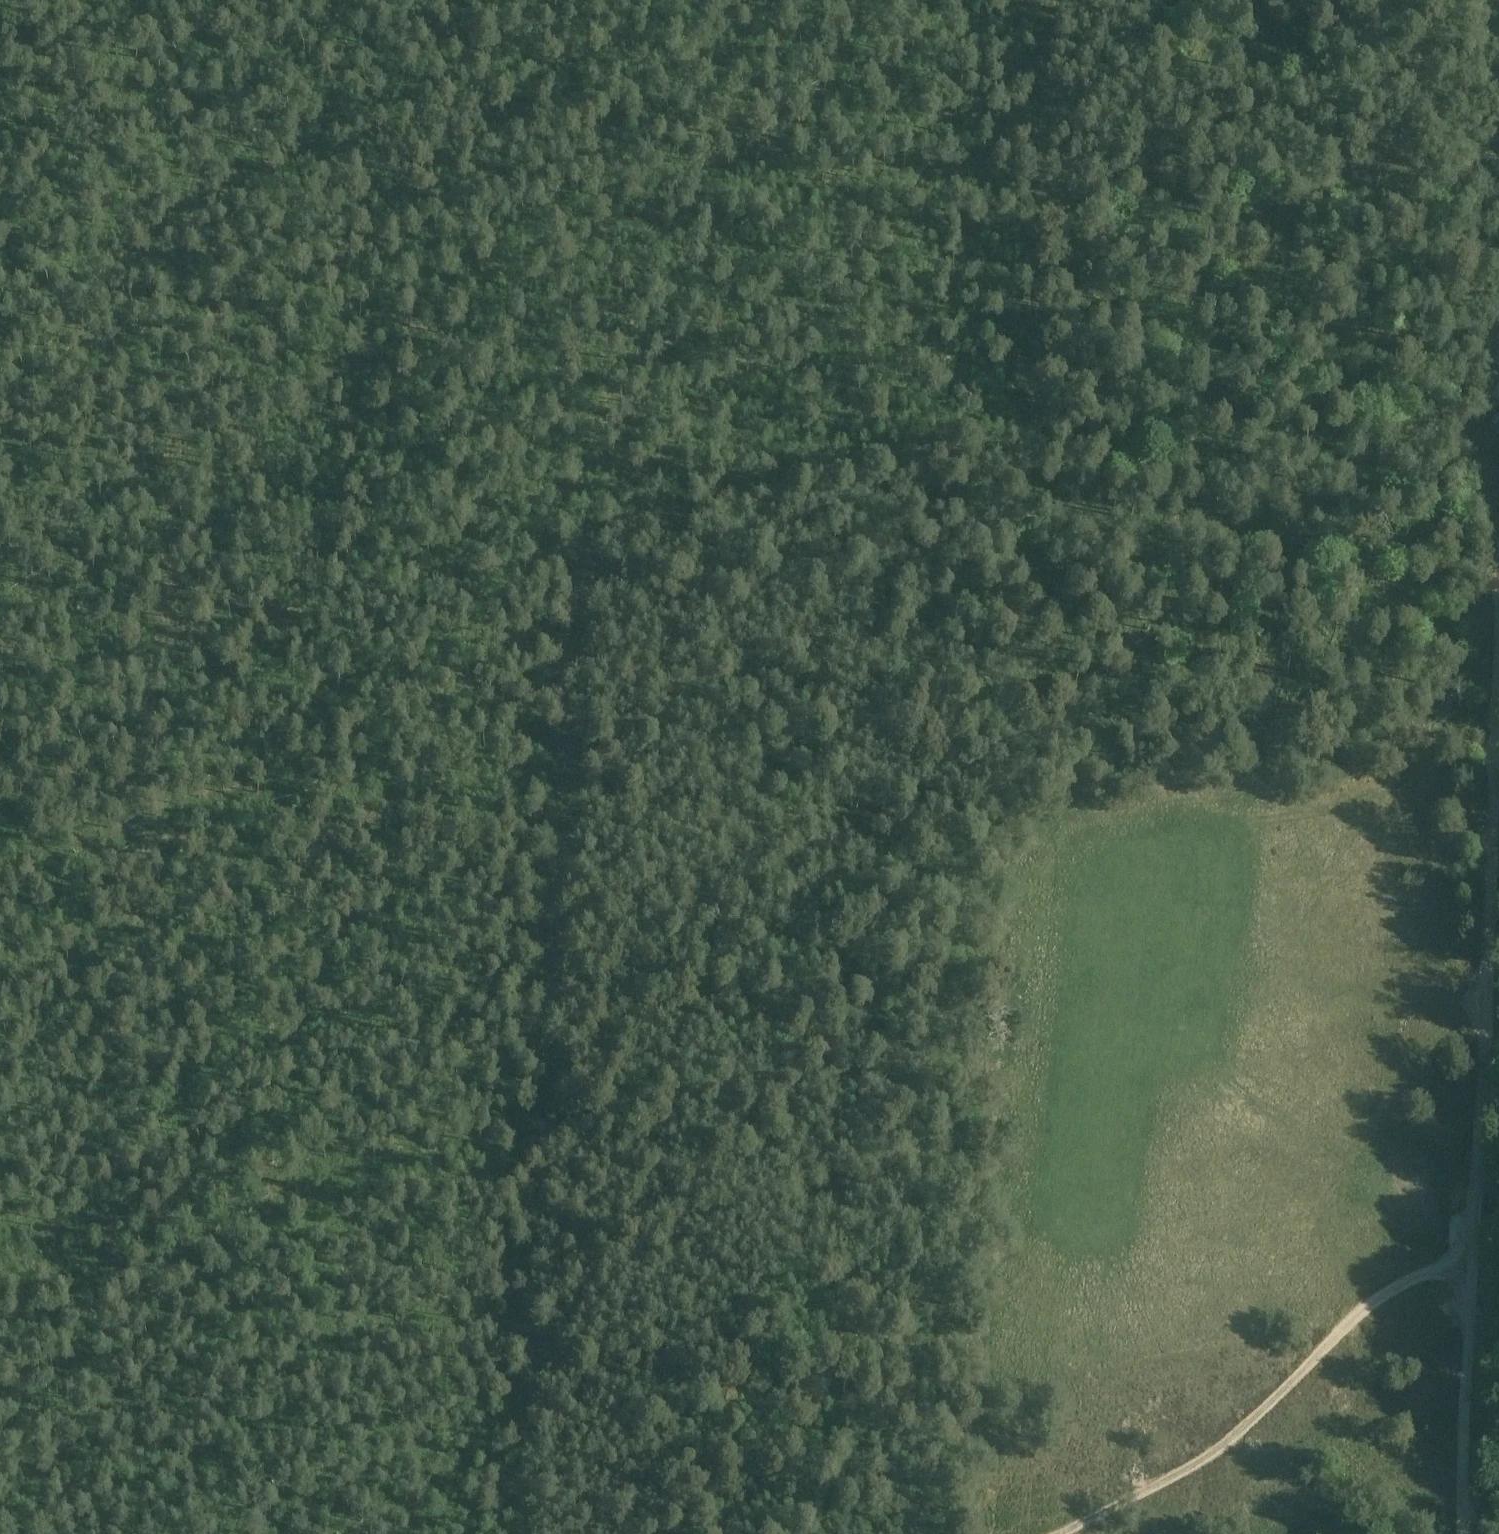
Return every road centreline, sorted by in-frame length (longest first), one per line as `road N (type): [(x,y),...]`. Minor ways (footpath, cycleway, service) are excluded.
road 1 (track): [(1498,681),(1477,1239),(1355,1318),(1223,1445),(1145,1495),(1062,1533)]
road 2 (track): [(1464,1533),(1477,1239)]

